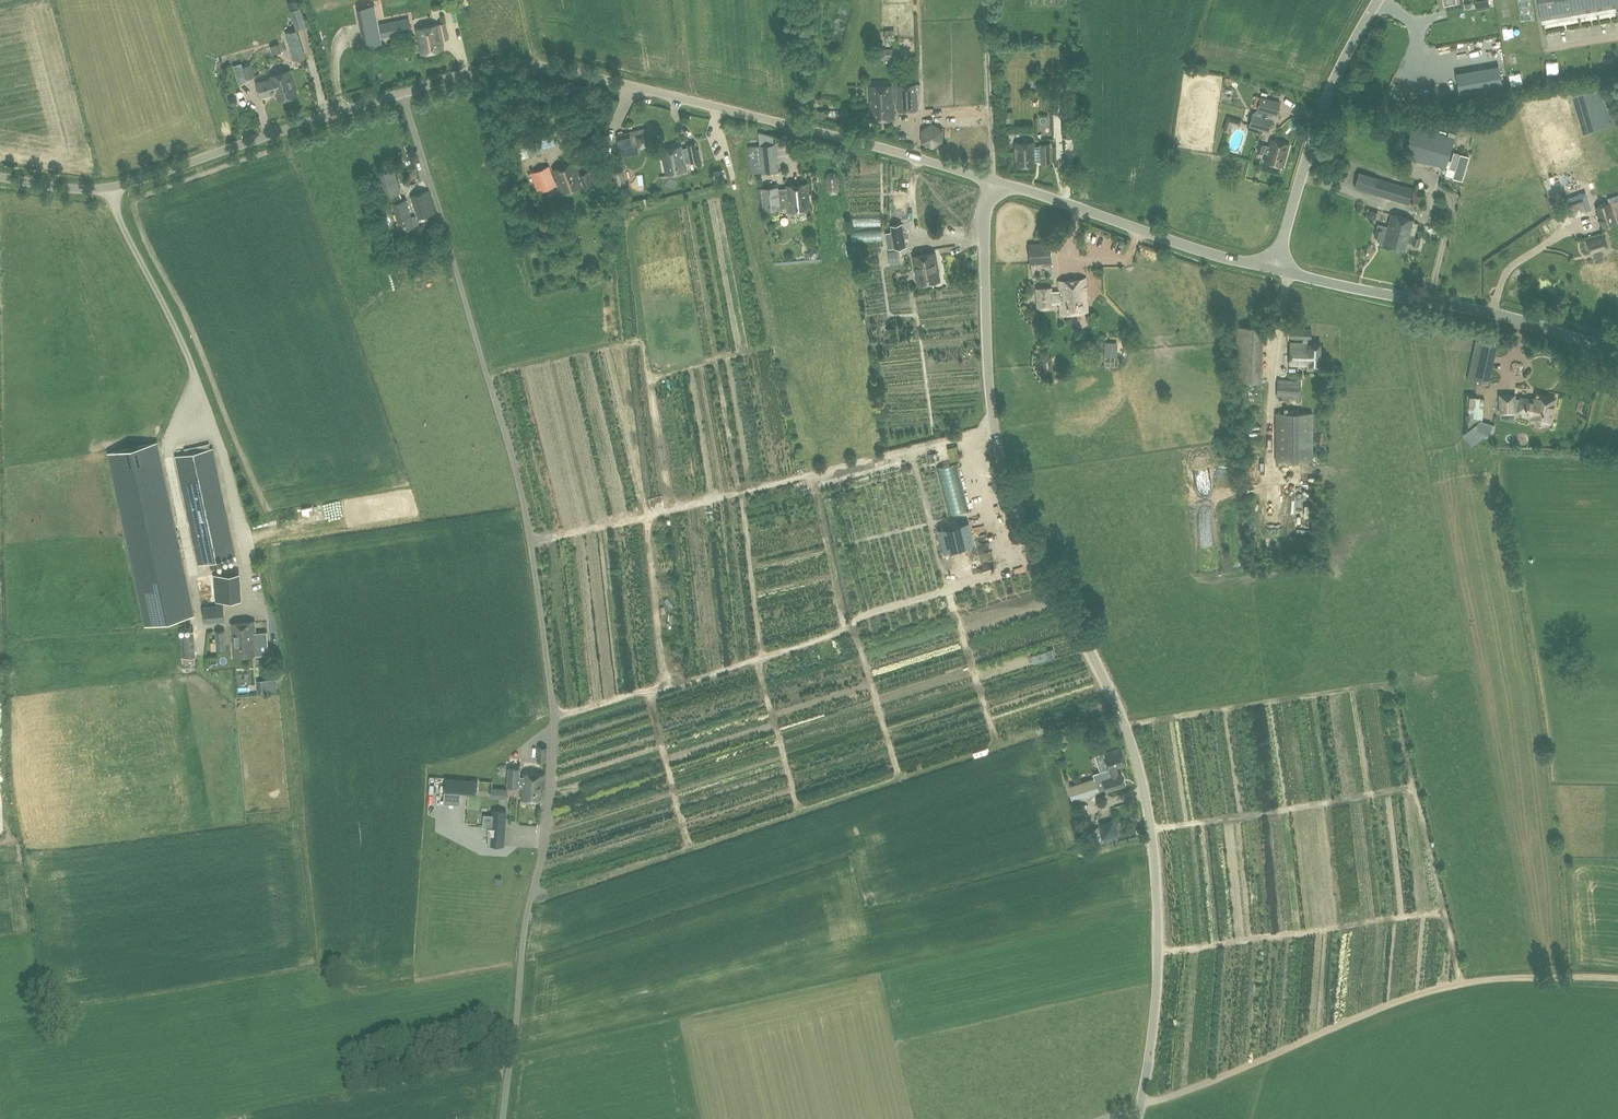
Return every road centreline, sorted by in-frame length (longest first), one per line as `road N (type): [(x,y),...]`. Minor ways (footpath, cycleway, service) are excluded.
road 1 (track): [(502,1118),(525,927),(551,797),(553,718),(512,459),(402,93)]
road 2 (unclassified): [(1137,1118),(1158,985),(1153,827),(1117,706),(1006,476),(985,323),(992,181)]
road 3 (tertiary): [(992,181),(531,61),(402,93)]
road 4 (track): [(1617,980),(1497,979),(1403,998),(1104,1118)]
road 5 (tertiary): [(0,177),(112,187),(402,93)]
road 6 (tertiary): [(1617,351),(1524,320),(1273,268)]
road 7 (tertiary): [(1273,268),(992,181)]
road 8 (unclassified): [(1273,268),(1337,69),(1378,0)]

